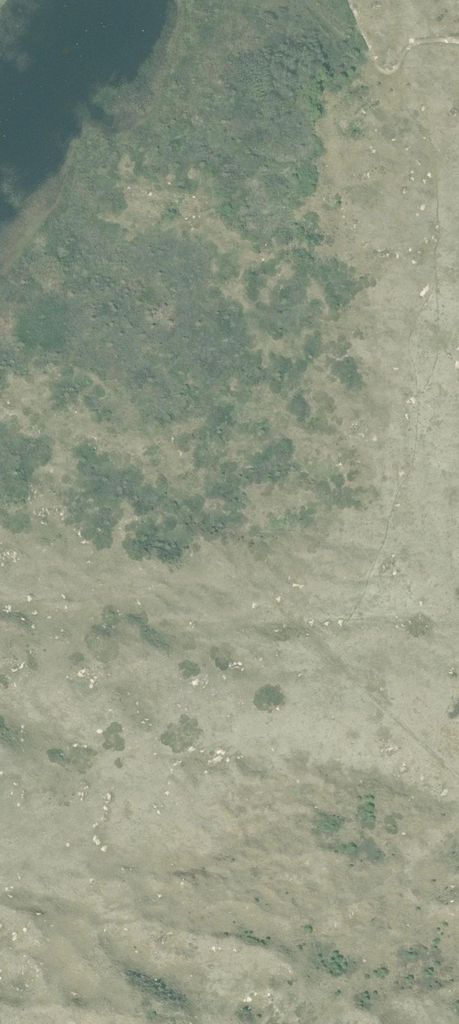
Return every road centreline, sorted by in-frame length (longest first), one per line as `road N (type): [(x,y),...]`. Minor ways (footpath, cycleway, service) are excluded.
road 1 (track): [(458,42),(413,43),(384,71),(307,0)]

